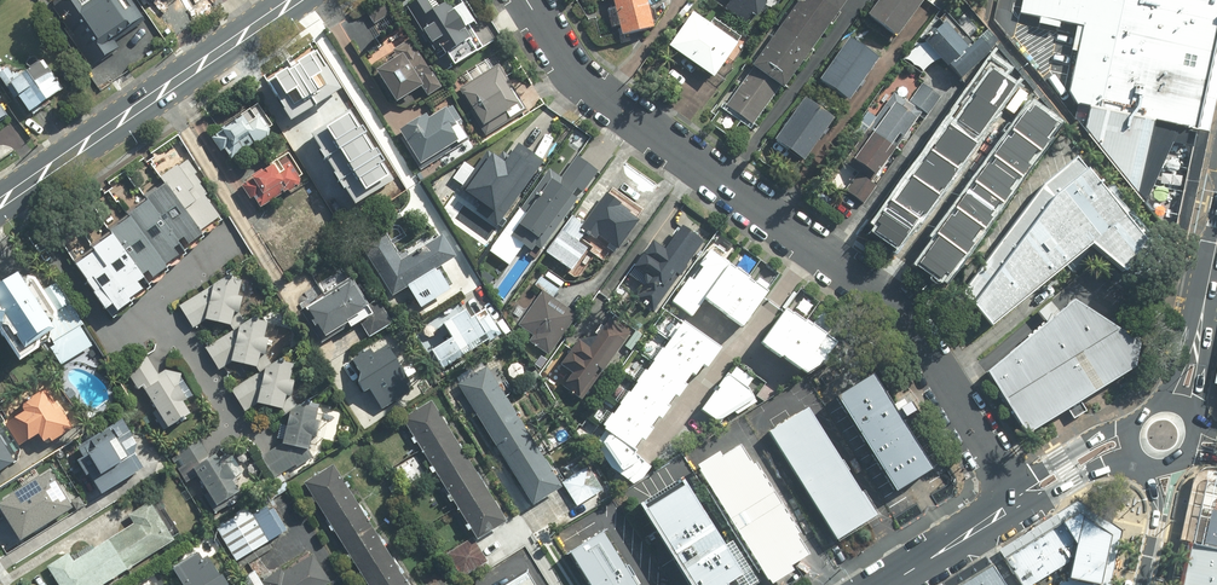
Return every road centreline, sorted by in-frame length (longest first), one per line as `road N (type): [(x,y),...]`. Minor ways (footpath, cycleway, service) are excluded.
road 1 (residential): [(527,0),(592,89),(900,313),(1014,506)]
road 2 (secondary): [(294,0),(0,203)]
road 3 (secondary): [(1014,506),(1037,474),(1138,413)]
road 4 (secondary): [(887,584),(1014,506)]
road 5 (secondary): [(1208,285),(1209,334),(1186,418)]
road 6 (secondary): [(1136,447),(1014,506)]
road 7 (residential): [(1140,584),(1156,503),(1146,456)]
road 8 (secondary): [(1163,403),(1184,328),(1208,285)]

